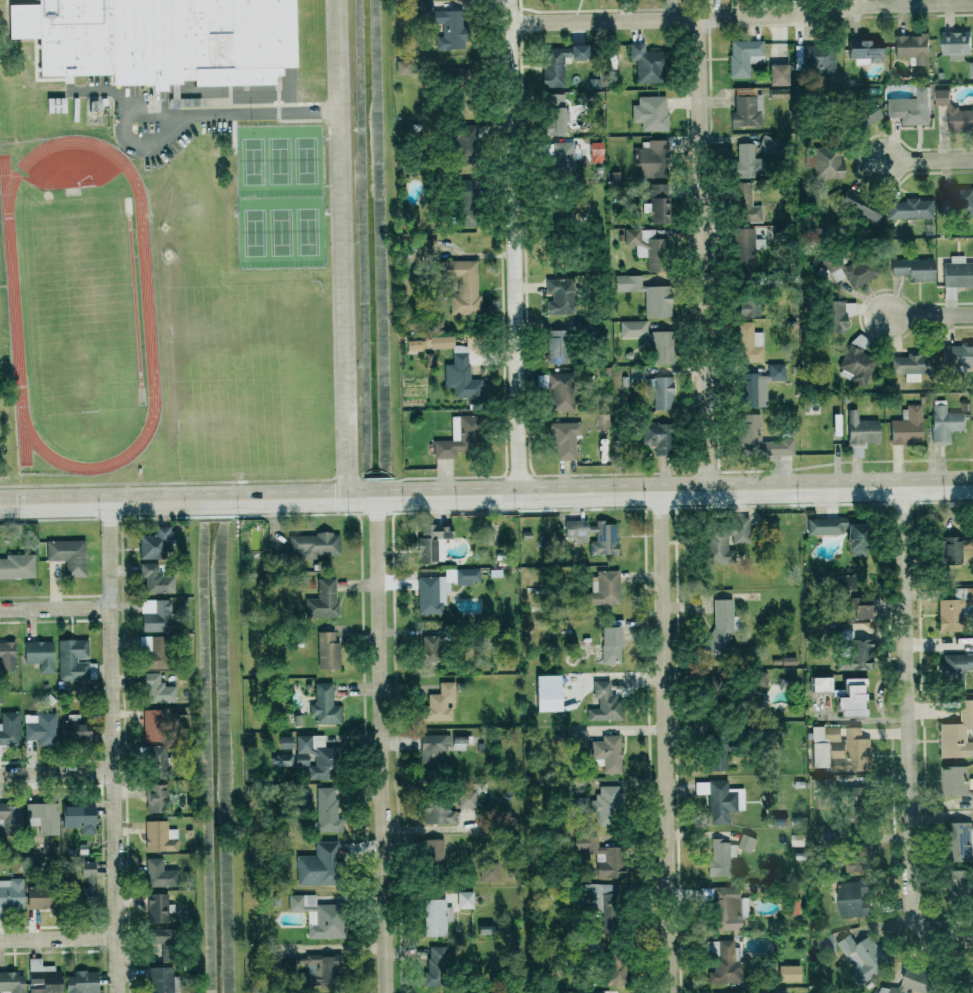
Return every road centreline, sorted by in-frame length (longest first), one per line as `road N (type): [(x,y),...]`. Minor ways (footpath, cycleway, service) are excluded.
road 1 (secondary): [(0,502),(972,483)]
road 2 (residential): [(672,992),(662,489)]
road 3 (residential): [(972,936),(925,932),(910,917),(905,486)]
road 4 (residential): [(385,992),(376,495)]
road 5 (residential): [(337,0),(346,495)]
road 6 (residential): [(519,492),(510,0)]
road 7 (residential): [(117,992),(109,500)]
road 8 (residential): [(710,488),(698,19)]
road 9 (residential): [(510,18),(793,17),(876,2),(972,1)]
road 10 (residential): [(130,118),(339,111)]

